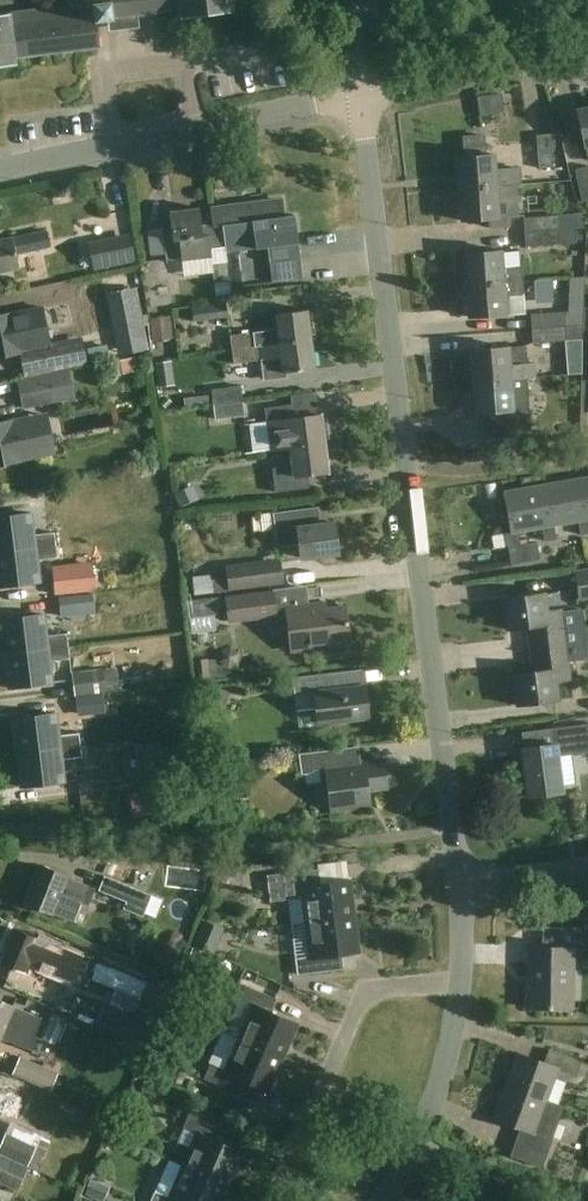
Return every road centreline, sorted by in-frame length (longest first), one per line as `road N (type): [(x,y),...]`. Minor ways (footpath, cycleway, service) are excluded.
road 1 (residential): [(460,885),(359,93)]
road 2 (unclassified): [(0,168),(359,93)]
road 3 (residential): [(272,1200),(362,1002),(382,990),(460,983)]
road 4 (unclassified): [(359,93),(587,46)]
road 5 (residential): [(381,1200),(416,1137),(460,983)]
road 6 (residential): [(460,885),(587,870)]

